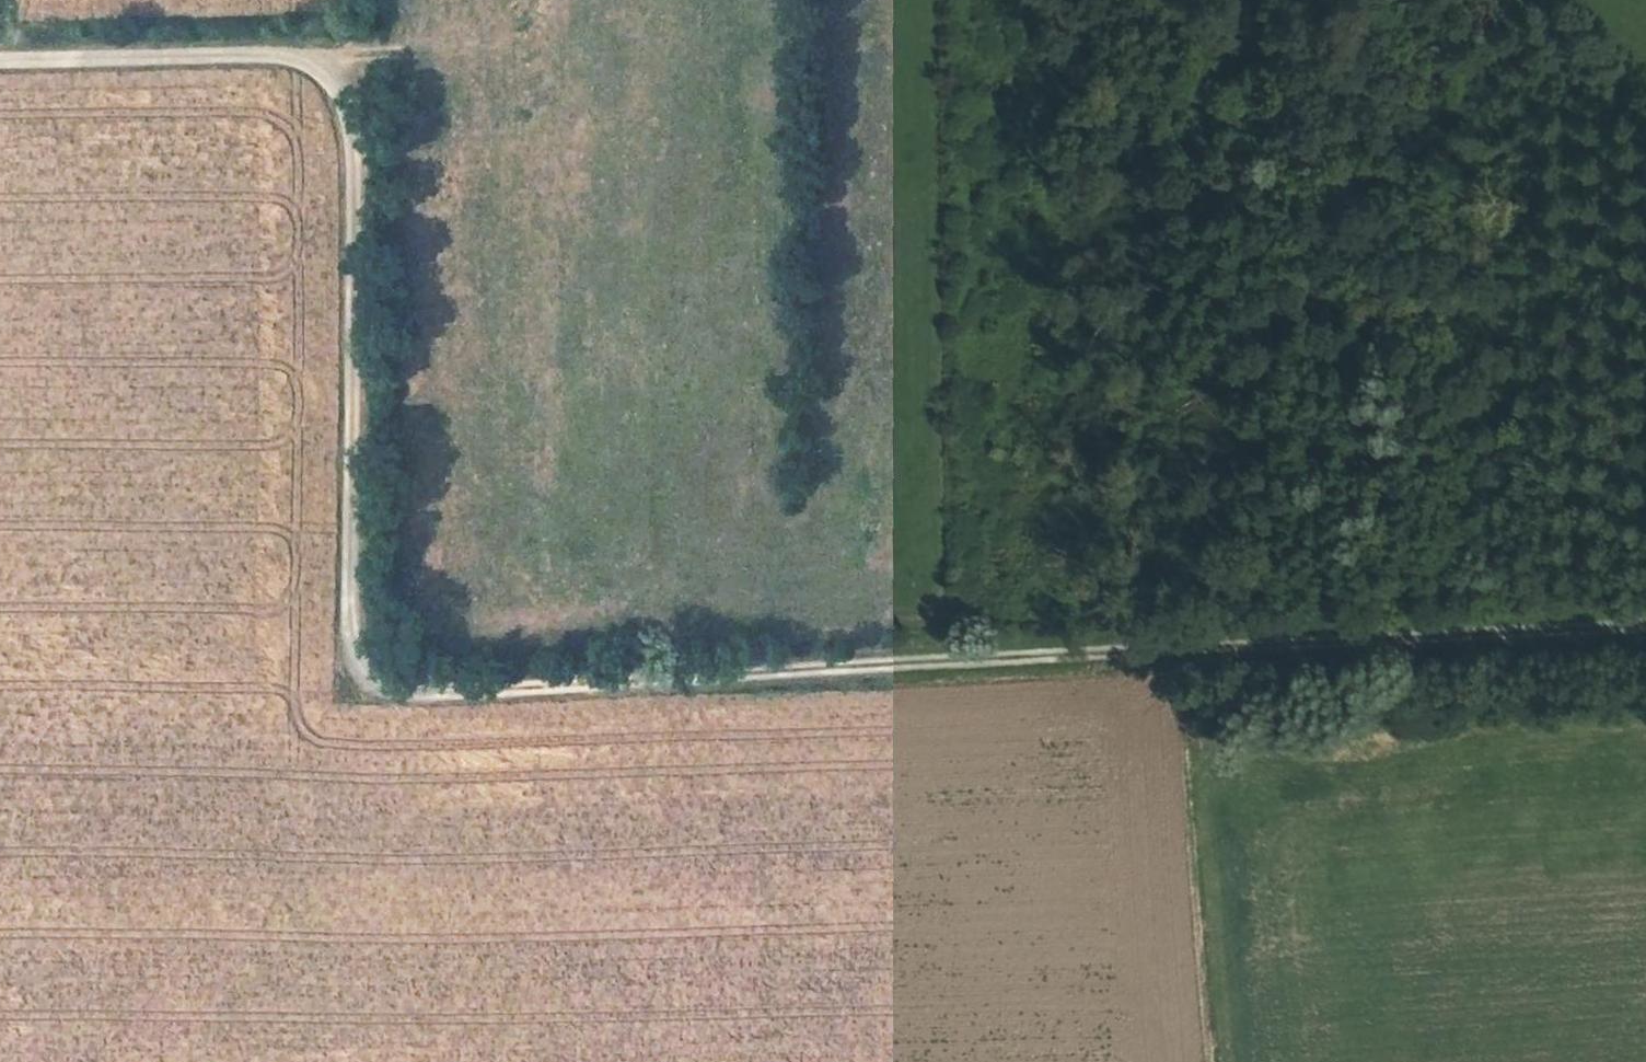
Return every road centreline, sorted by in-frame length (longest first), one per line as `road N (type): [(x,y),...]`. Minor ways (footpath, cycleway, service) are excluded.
road 1 (track): [(1645,625),(430,694),(378,689),(363,679),(350,649),(353,150),(346,105),(316,73),(271,58),(0,61)]

